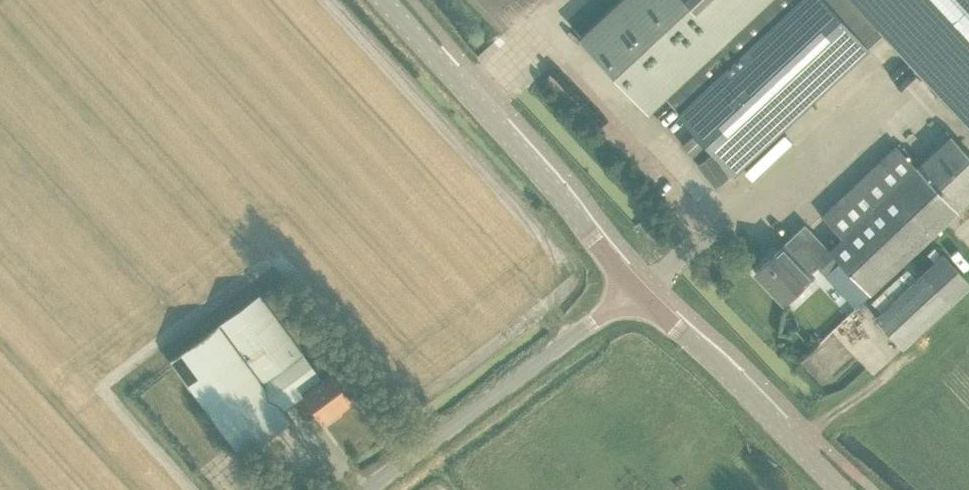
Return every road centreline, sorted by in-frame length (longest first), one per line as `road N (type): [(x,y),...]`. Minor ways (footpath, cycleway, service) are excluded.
road 1 (tertiary): [(637,294),(579,218),(380,0)]
road 2 (unclassified): [(372,489),(637,294)]
road 3 (tertiary): [(840,489),(637,294)]

